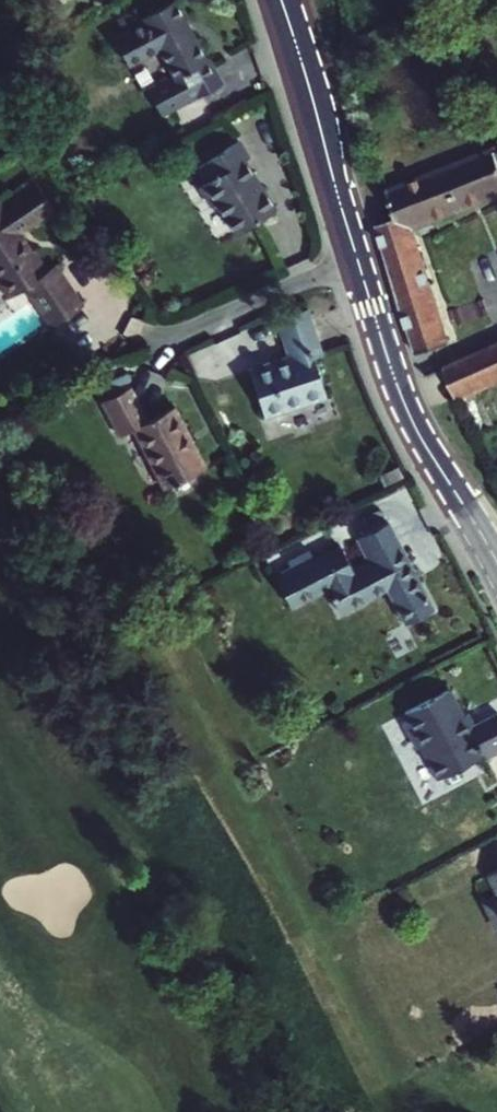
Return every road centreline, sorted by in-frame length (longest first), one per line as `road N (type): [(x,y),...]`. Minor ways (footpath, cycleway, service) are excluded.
road 1 (secondary): [(281,0),(395,380),(496,563)]

